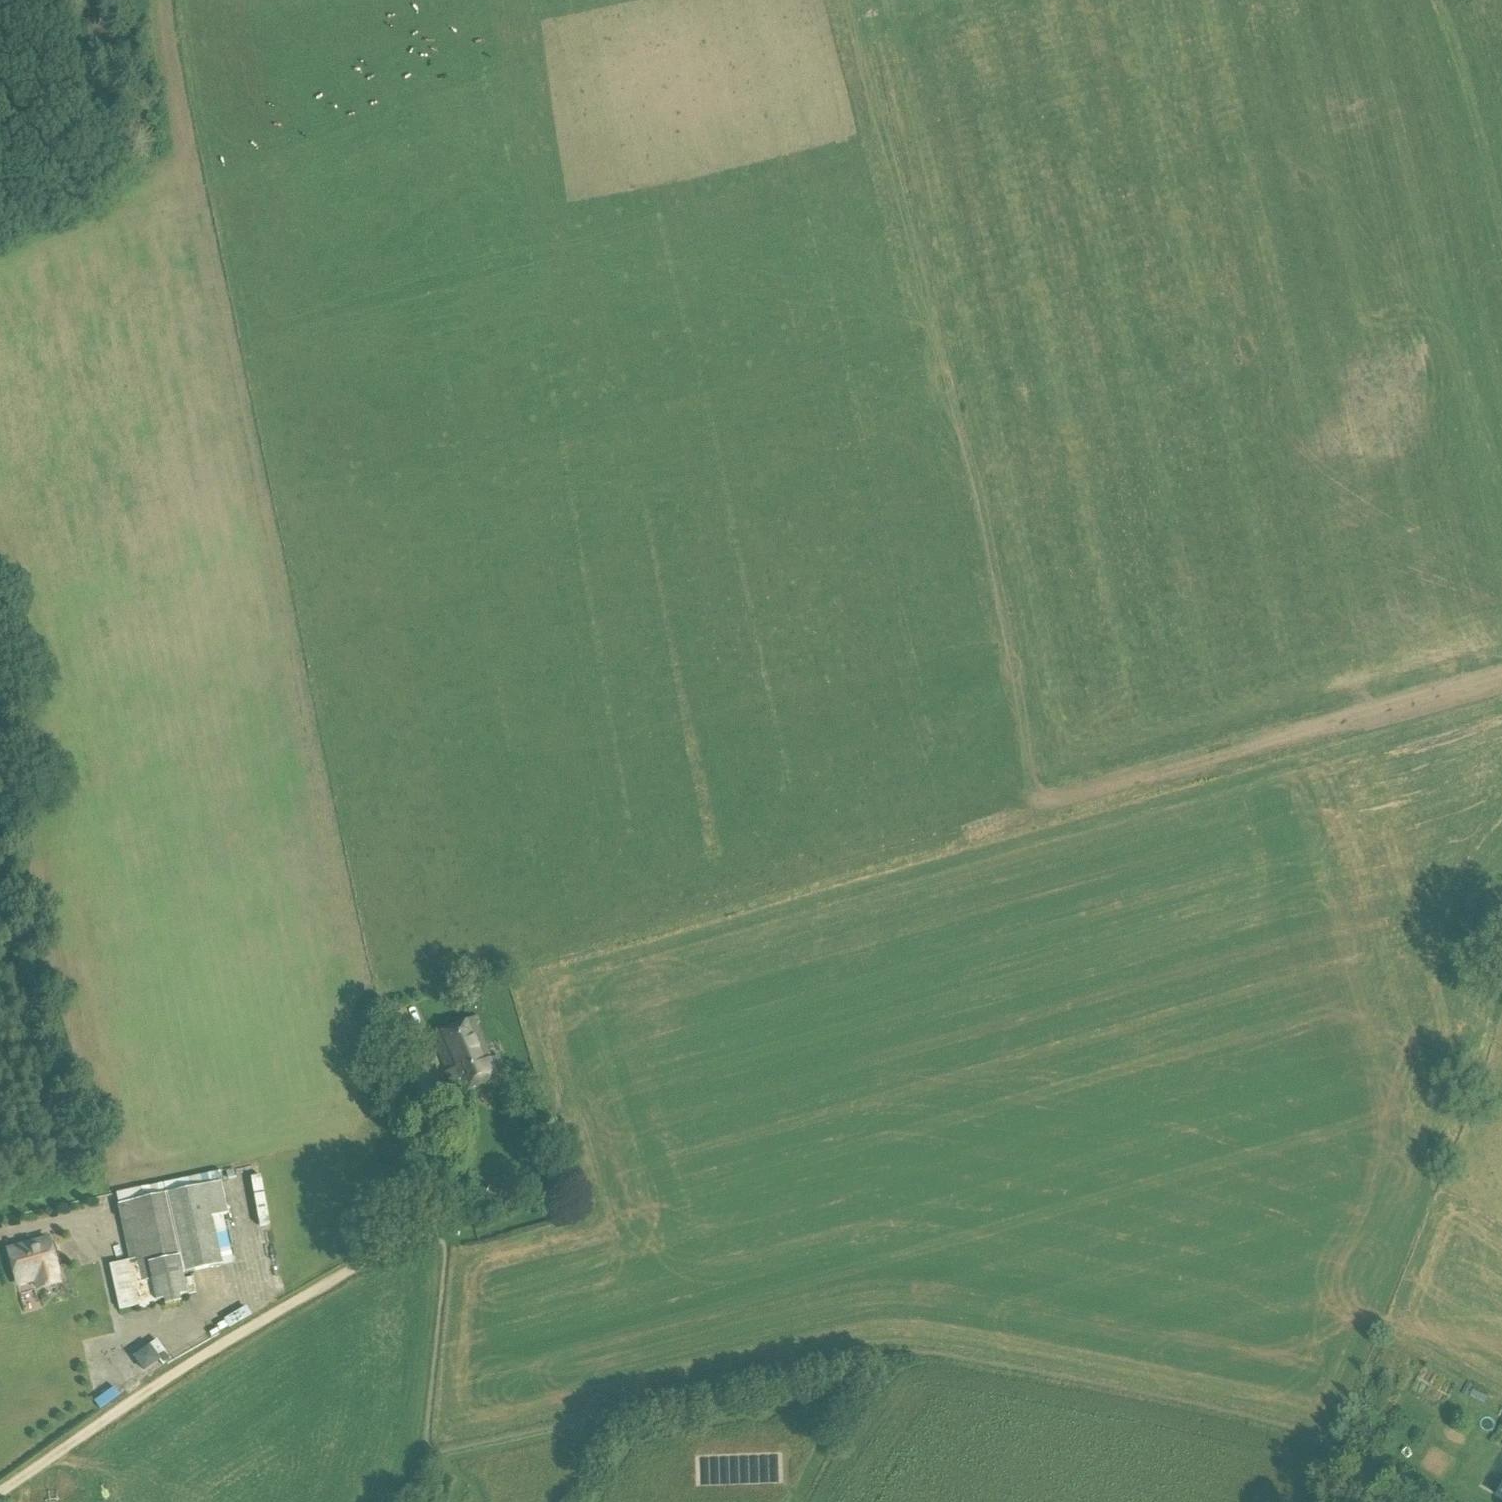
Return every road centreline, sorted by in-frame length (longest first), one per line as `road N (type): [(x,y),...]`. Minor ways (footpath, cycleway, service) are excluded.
road 1 (track): [(422,1229),(191,1359),(0,1493)]

